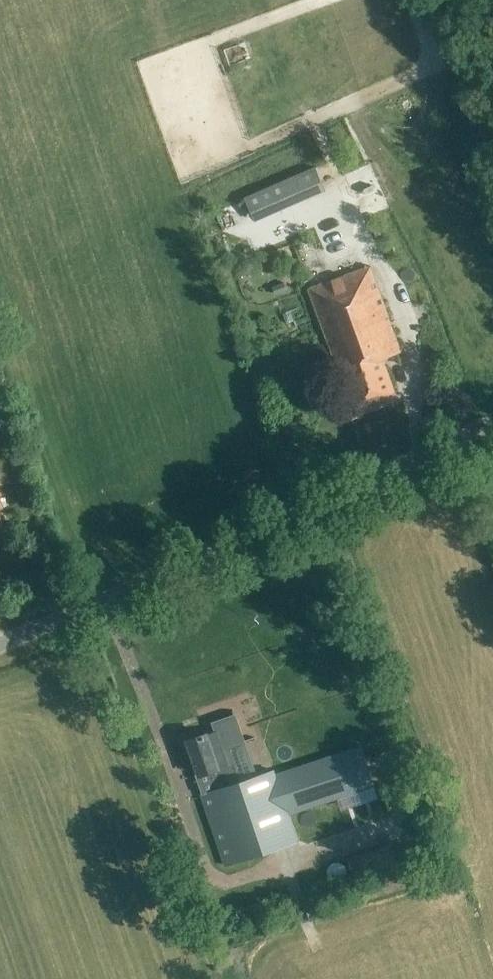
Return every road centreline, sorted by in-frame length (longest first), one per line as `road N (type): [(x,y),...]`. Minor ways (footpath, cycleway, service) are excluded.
road 1 (unclassified): [(492,423),(0,645)]

